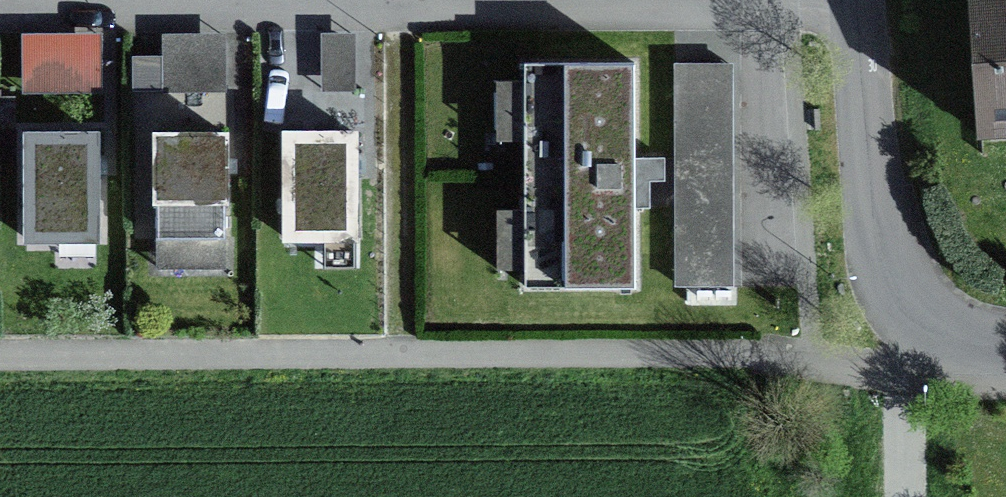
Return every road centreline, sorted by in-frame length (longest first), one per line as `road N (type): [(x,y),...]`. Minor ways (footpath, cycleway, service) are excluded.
road 1 (track): [(904,327),(844,362),(0,360)]
road 2 (residential): [(1005,340),(904,327),(872,263),(855,0)]

